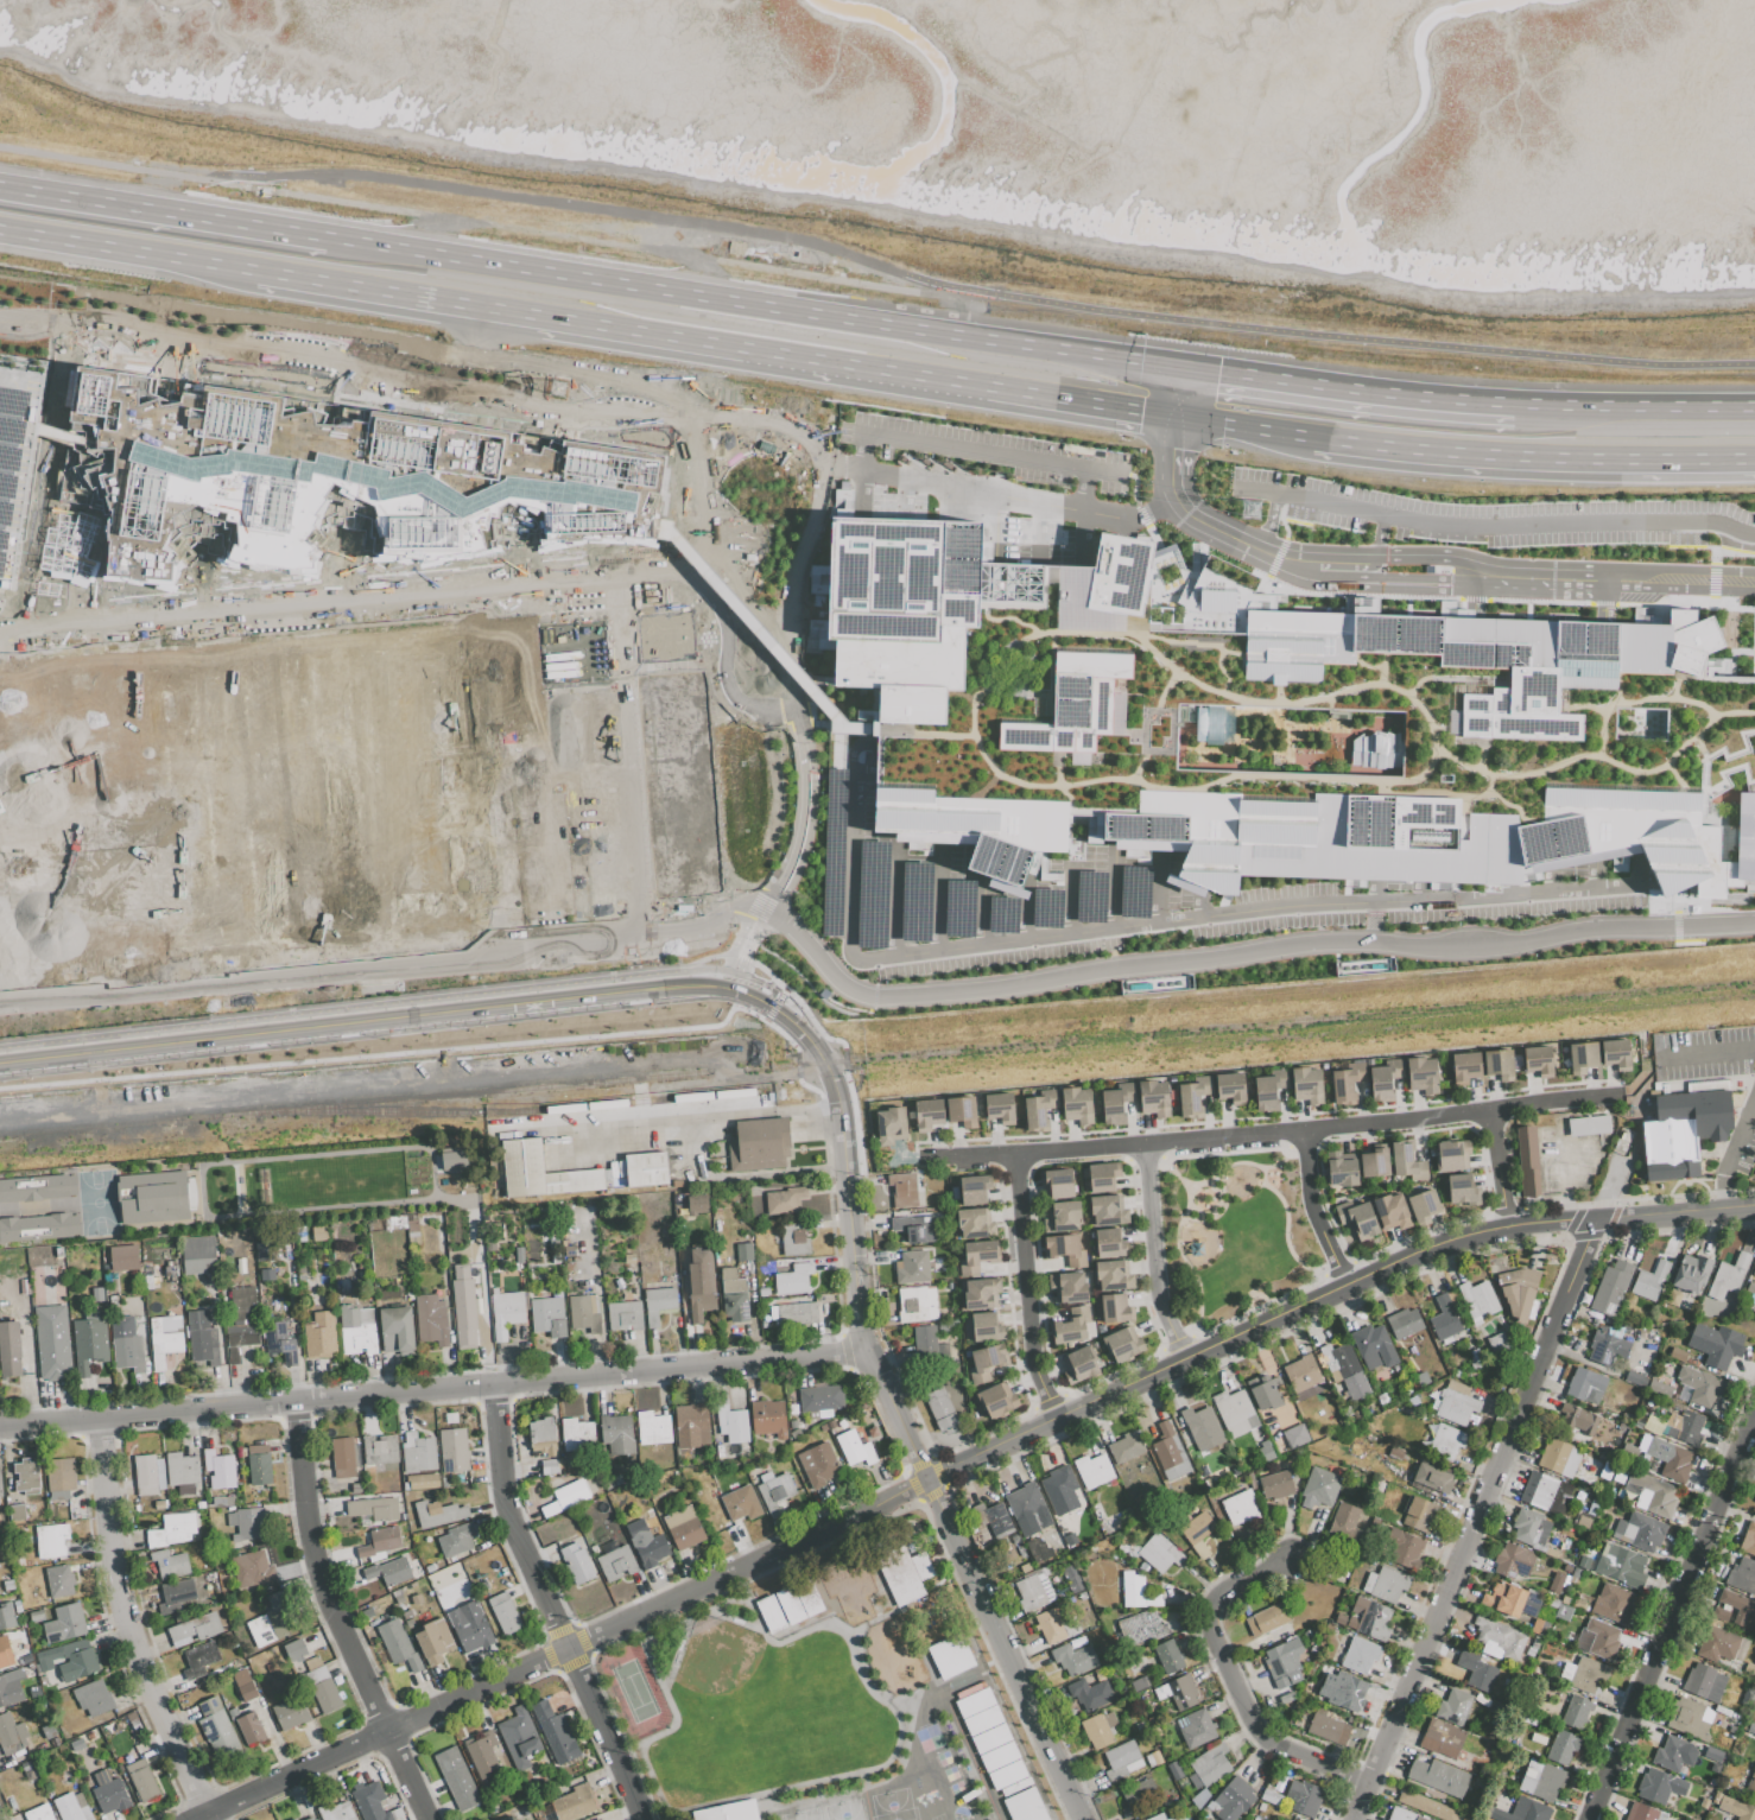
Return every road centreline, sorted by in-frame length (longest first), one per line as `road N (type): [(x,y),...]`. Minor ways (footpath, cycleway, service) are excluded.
road 1 (residential): [(930,1483),(1455,1244),(1560,1223),(1754,1207)]
road 2 (trunk): [(1178,375),(323,240)]
road 3 (residential): [(0,1427),(847,1356)]
road 4 (residential): [(796,1023),(745,994),(676,987),(0,1064)]
road 5 (residential): [(1357,1819),(1567,1288)]
road 6 (trunk): [(255,272),(743,349)]
road 7 (trunk): [(1309,439),(1575,462),(1754,461)]
road 8 (residential): [(430,1819),(321,1578),(298,1400)]
road 9 (residential): [(930,1483),(861,1324),(844,1123),(829,1061)]
road 10 (residential): [(1592,1819),(1754,1413)]
road 11 (residential): [(210,1819),(132,1643),(112,1559),(101,1419)]
road 12 (residential): [(200,1819),(570,1651)]
road 13 (residential): [(570,1651),(930,1483)]
road 14 (residential): [(1079,1819),(930,1483)]
road 15 (residential): [(1370,1786),(1265,1743),(1210,1629),(1217,1600),(1291,1564)]
road 16 (trunk): [(1513,413),(1178,375)]
road 17 (trunk): [(323,240),(0,188)]
road 18 (residential): [(1628,1097),(1307,1131)]
road 19 (residential): [(570,1651),(507,1502),(498,1382)]
road 20 (residential): [(1060,1421),(1037,1362),(1019,1154)]
road 21 (trunk): [(0,232),(255,272)]
road 22 (trunk): [(743,349),(986,388)]
road 23 (trunk): [(1754,417),(1513,413)]
road 24 (trunk): [(986,388),(1171,418)]
road 25 (residential): [(644,1819),(570,1651)]
road 26 (residential): [(1148,1146),(987,1156)]
road 27 (residential): [(1307,1131),(1148,1146)]
road 28 (residential): [(1148,1146),(1162,1304)]
road 29 (trunk): [(1171,418),(1309,439)]

